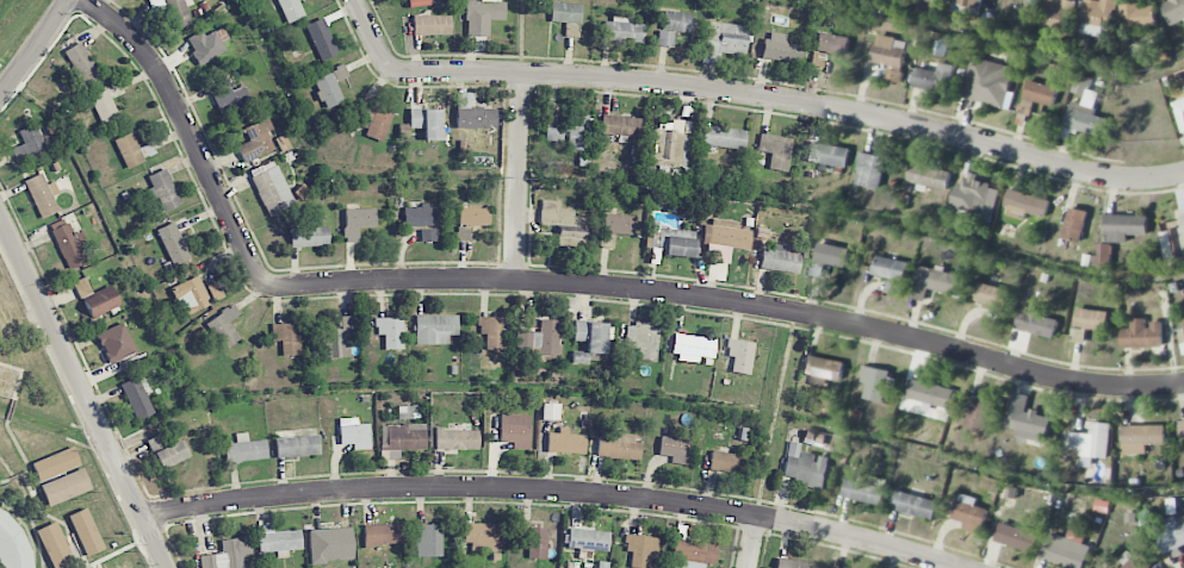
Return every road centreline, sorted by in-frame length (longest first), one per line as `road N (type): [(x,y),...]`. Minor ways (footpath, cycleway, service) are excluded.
road 1 (residential): [(1183,382),(1070,382),(858,326),(614,288),(267,285),(163,80),(130,37),(82,0)]
road 2 (residential): [(1183,174),(1106,177),(836,108),(698,86),(407,73),(384,57),(357,0)]
road 3 (residential): [(956,567),(756,517),(603,492),(299,493),(142,517)]
road 4 (residential): [(165,567),(0,215)]
road 5 (residential): [(523,73),(515,285)]

